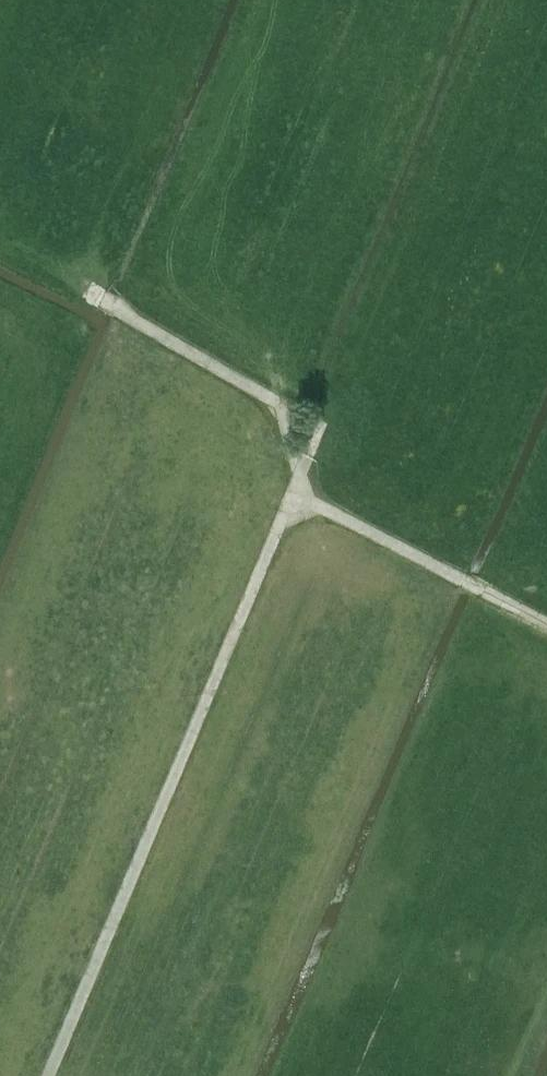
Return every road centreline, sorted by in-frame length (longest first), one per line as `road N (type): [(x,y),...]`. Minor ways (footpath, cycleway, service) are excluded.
road 1 (track): [(51,1075),(302,483),(293,393),(110,289)]
road 2 (track): [(546,610),(302,483)]

